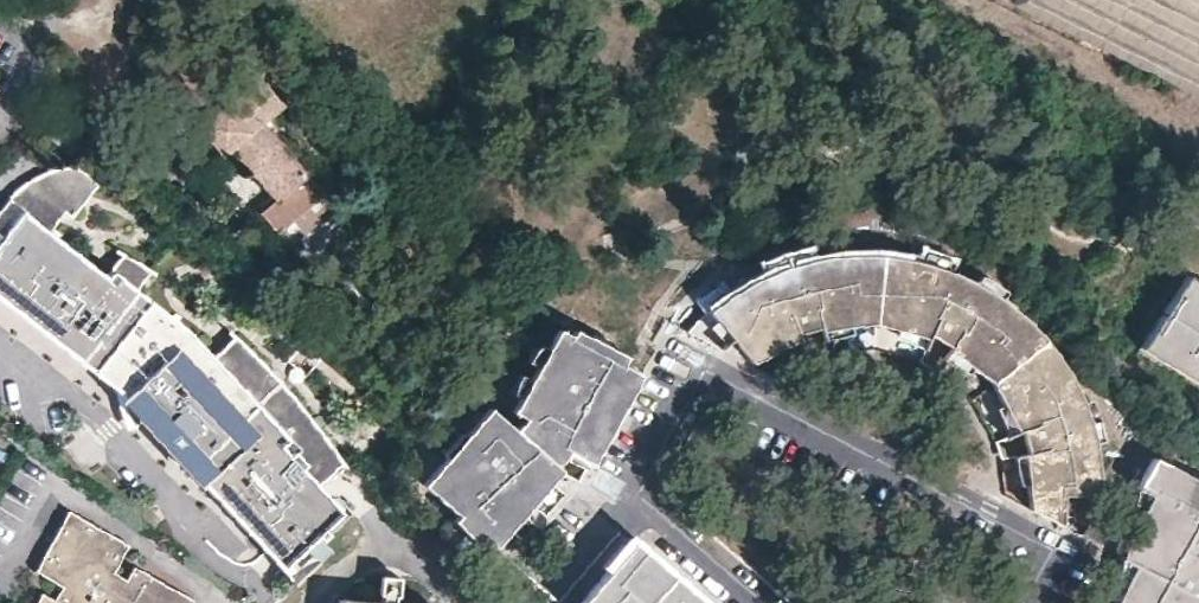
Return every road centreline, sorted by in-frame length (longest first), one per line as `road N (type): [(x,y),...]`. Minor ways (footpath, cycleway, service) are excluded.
road 1 (residential): [(1024,602),(1051,551),(1049,541),(710,366),(700,369),(632,501)]
road 2 (residential): [(632,501),(750,602)]

